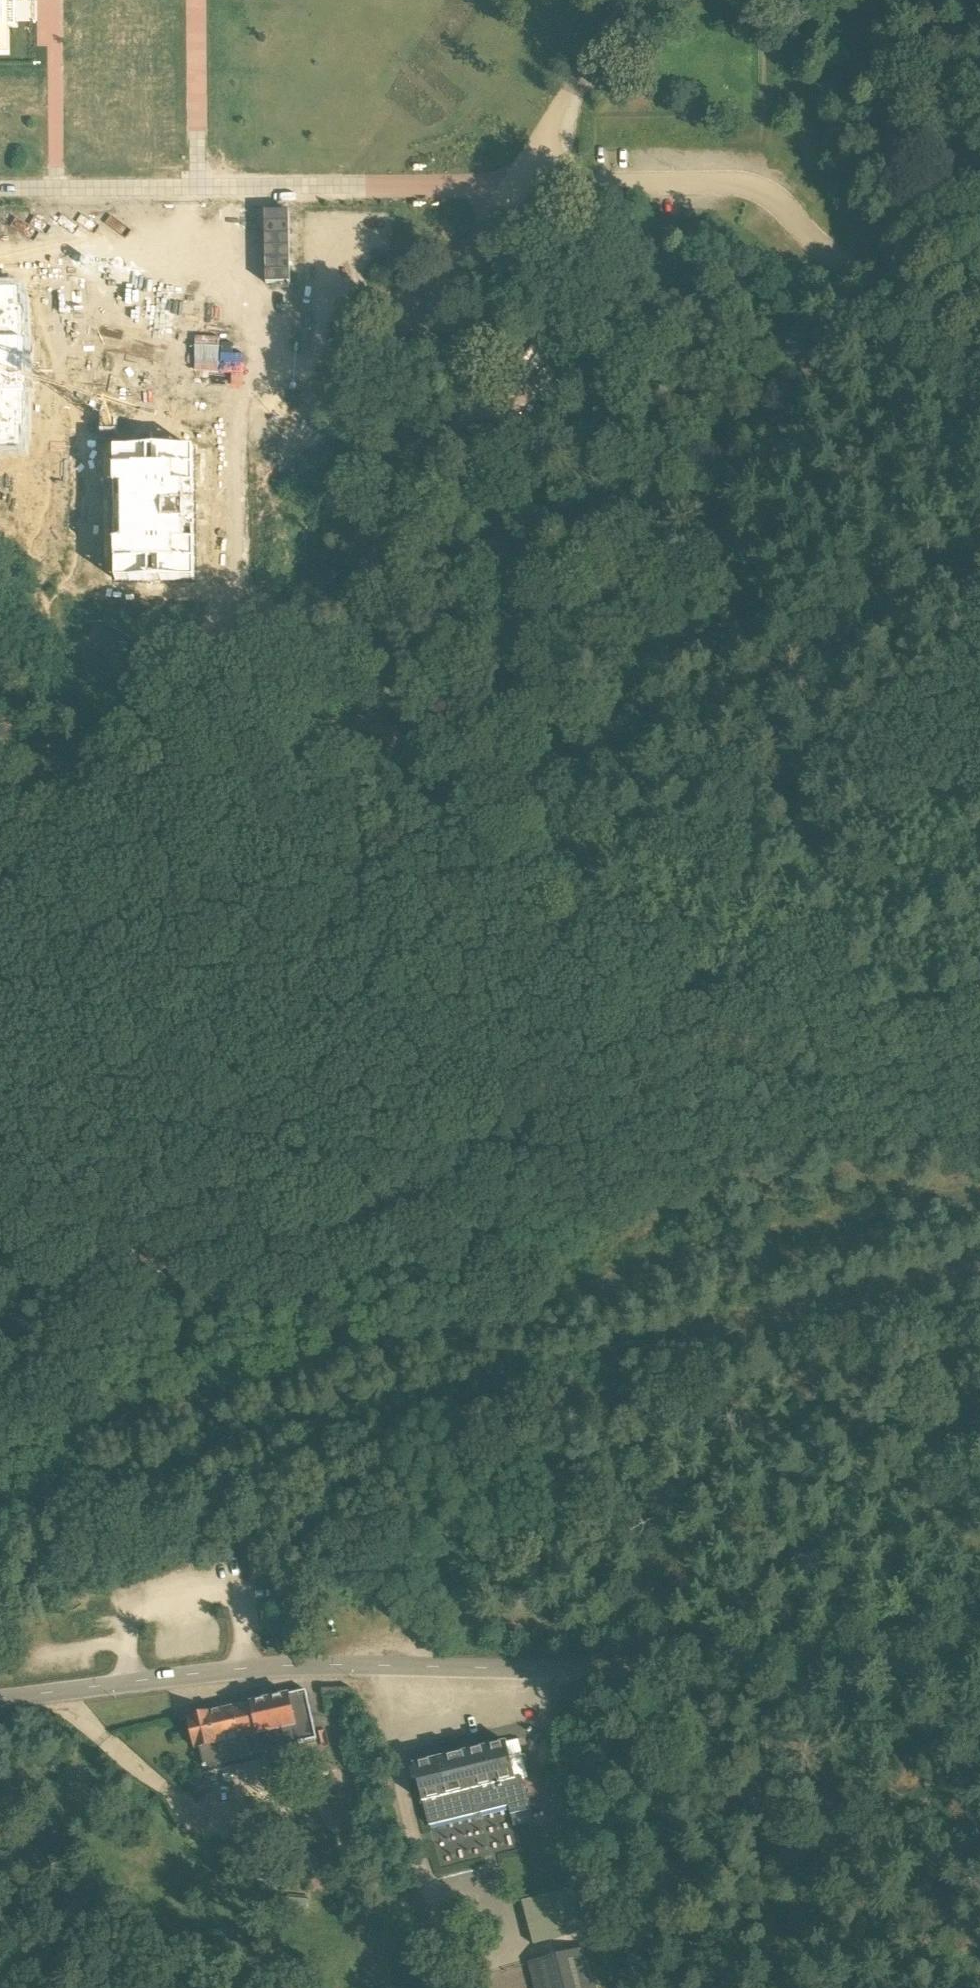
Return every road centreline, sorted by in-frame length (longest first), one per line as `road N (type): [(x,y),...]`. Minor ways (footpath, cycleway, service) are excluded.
road 1 (unclassified): [(0,1700),(252,1666),(630,1667),(918,1648),(979,1624)]
road 2 (track): [(365,327),(372,379),(354,436),(199,670)]

